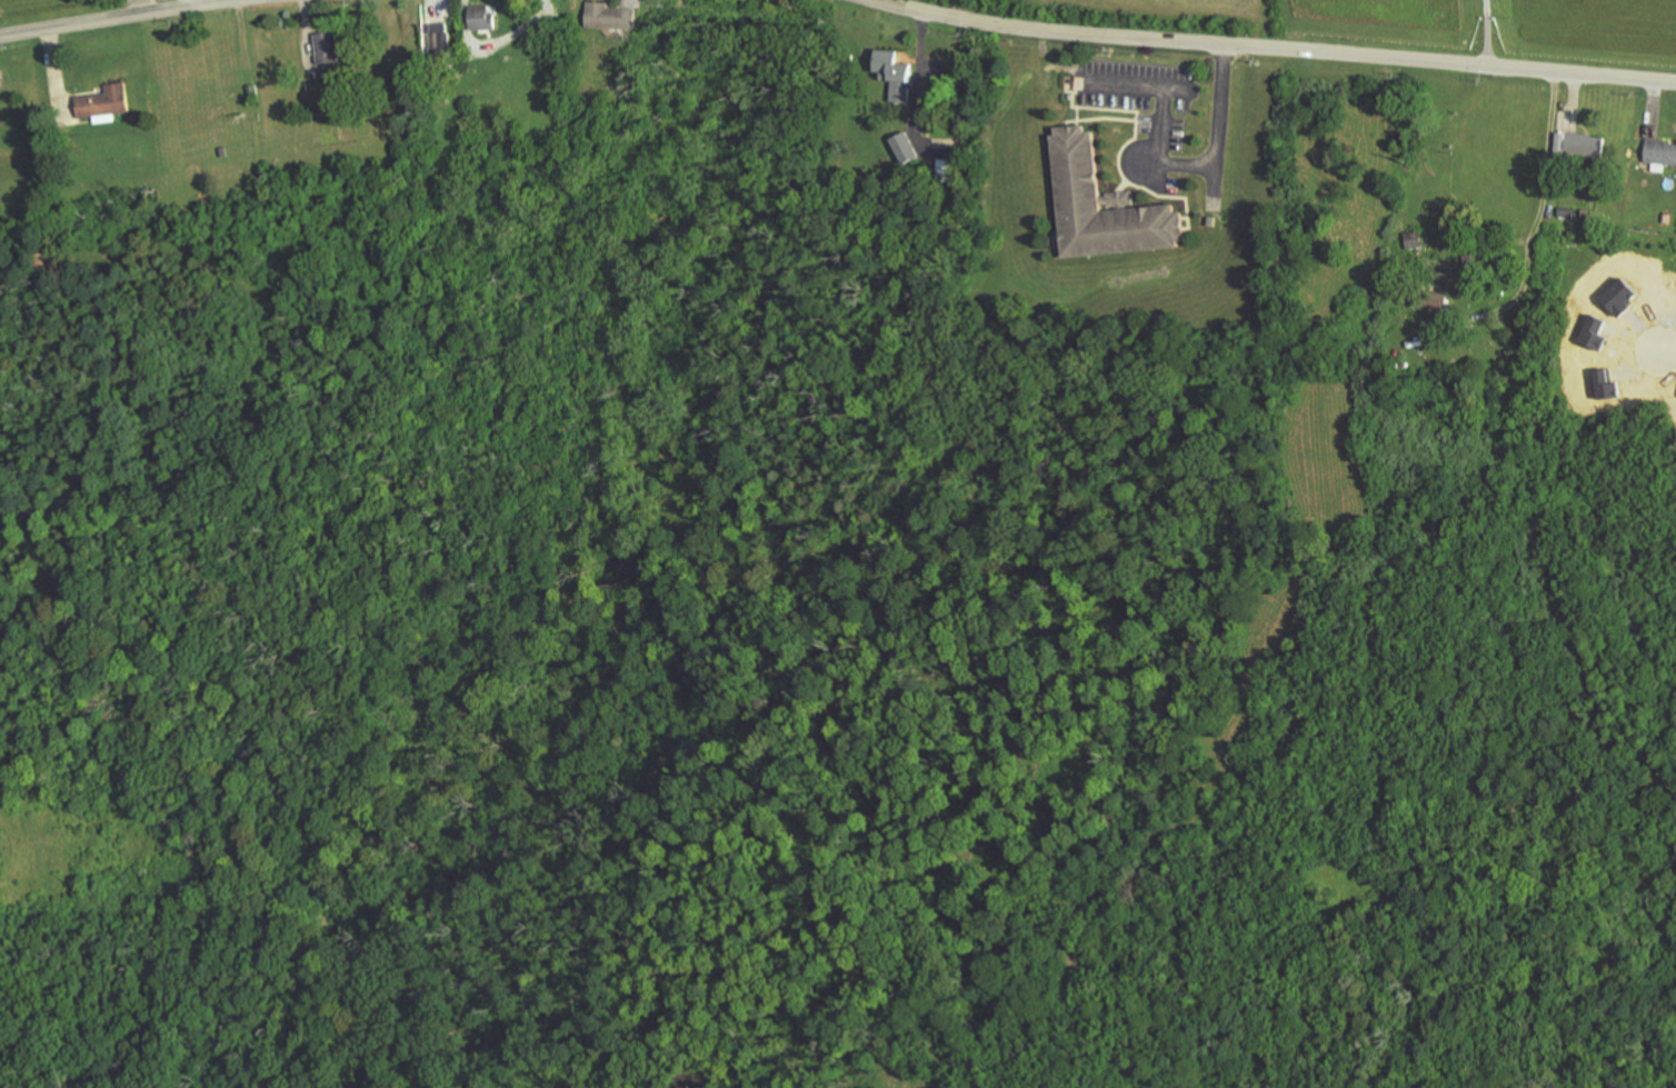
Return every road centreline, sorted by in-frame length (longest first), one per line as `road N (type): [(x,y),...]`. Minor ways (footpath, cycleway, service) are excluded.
road 1 (tertiary): [(875,0),(992,24),(1675,83)]
road 2 (tertiary): [(0,36),(245,0)]

